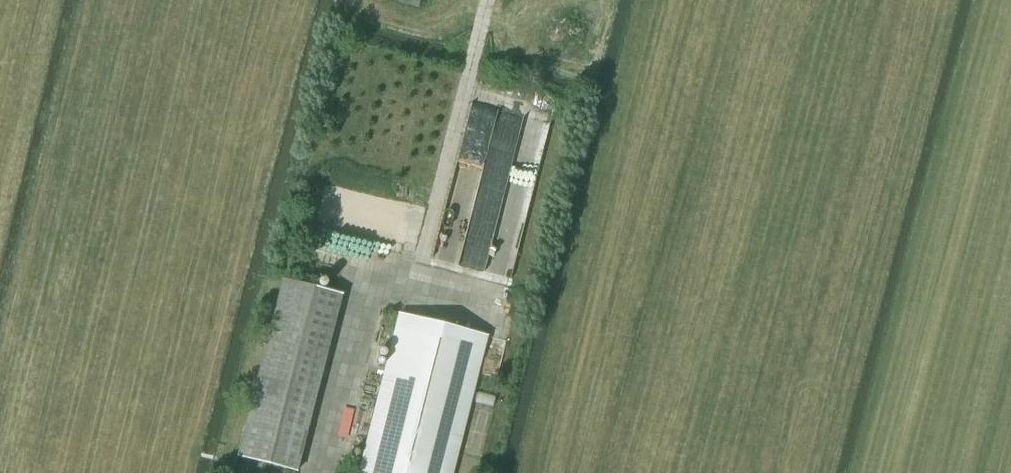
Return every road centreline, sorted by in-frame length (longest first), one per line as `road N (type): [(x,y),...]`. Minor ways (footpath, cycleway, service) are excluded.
road 1 (track): [(486,0),(418,265),(386,283),(338,472)]

